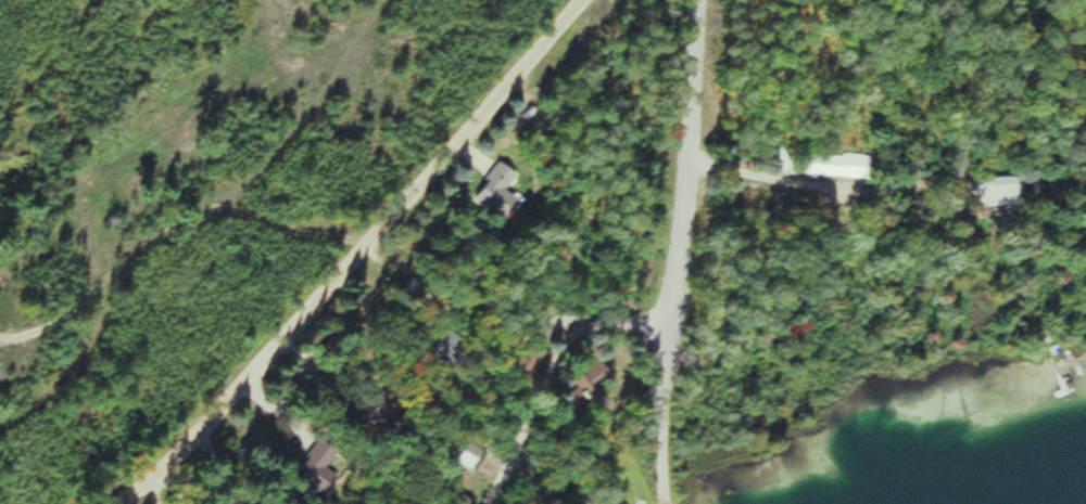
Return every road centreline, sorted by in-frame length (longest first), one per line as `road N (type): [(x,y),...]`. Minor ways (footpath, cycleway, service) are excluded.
road 1 (residential): [(588,0),(276,360),(123,503)]
road 2 (residential): [(671,310),(699,0)]
road 3 (residential): [(494,503),(578,329),(599,321),(647,322),(671,310)]

